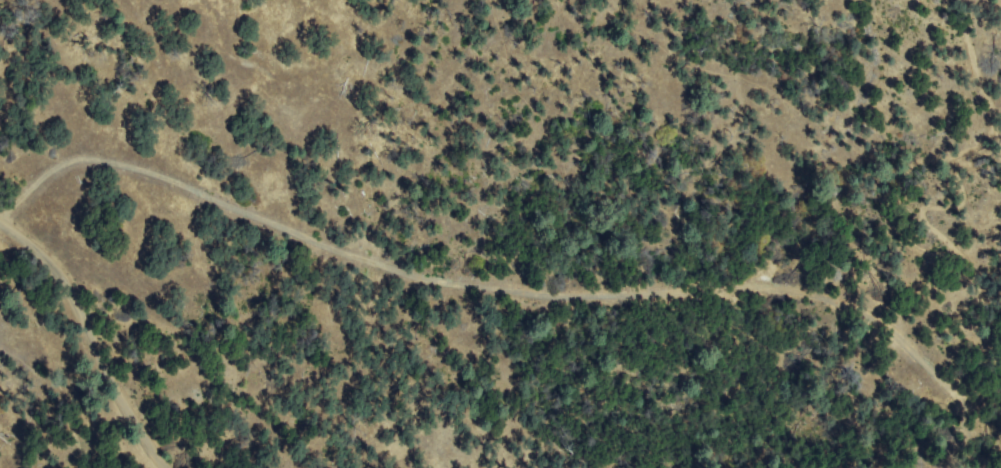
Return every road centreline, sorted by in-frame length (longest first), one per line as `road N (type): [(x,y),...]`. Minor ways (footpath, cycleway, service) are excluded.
road 1 (residential): [(0,212),(77,161),(145,169),(332,245),(487,289),(833,293),(882,325),(968,412),(982,467)]
road 2 (track): [(171,467),(129,408),(57,268),(0,221)]

